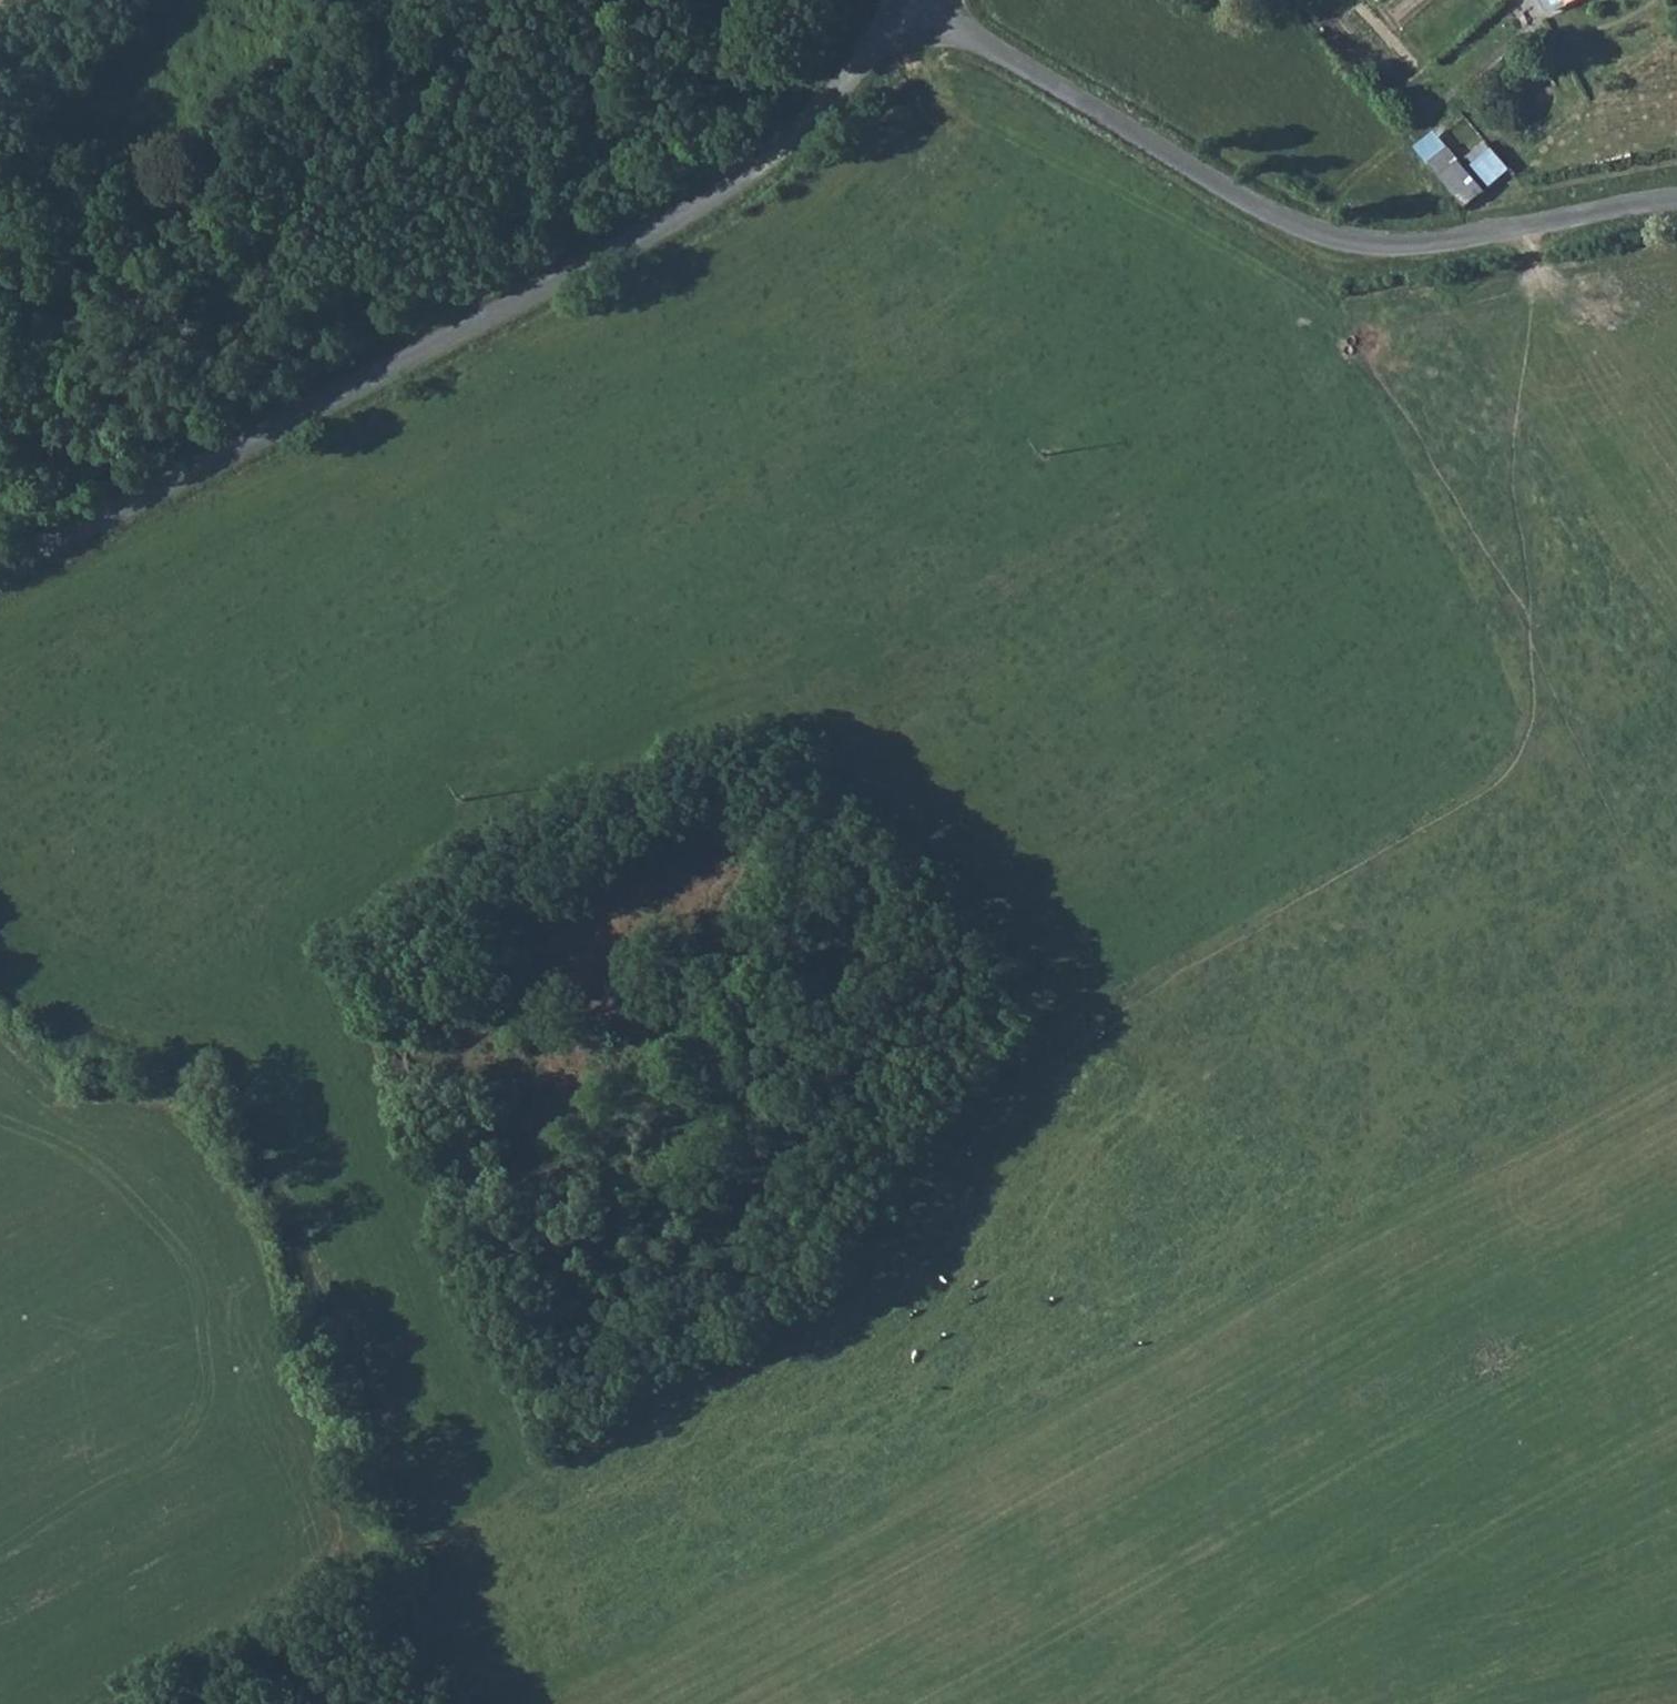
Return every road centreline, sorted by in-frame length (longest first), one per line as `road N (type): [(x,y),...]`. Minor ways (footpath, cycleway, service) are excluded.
road 1 (unclassified): [(903,0),(853,70),(728,192),(0,581)]
road 2 (unclassified): [(1676,201),(1459,240),(1356,245),(1268,212),(964,32),(930,0)]

